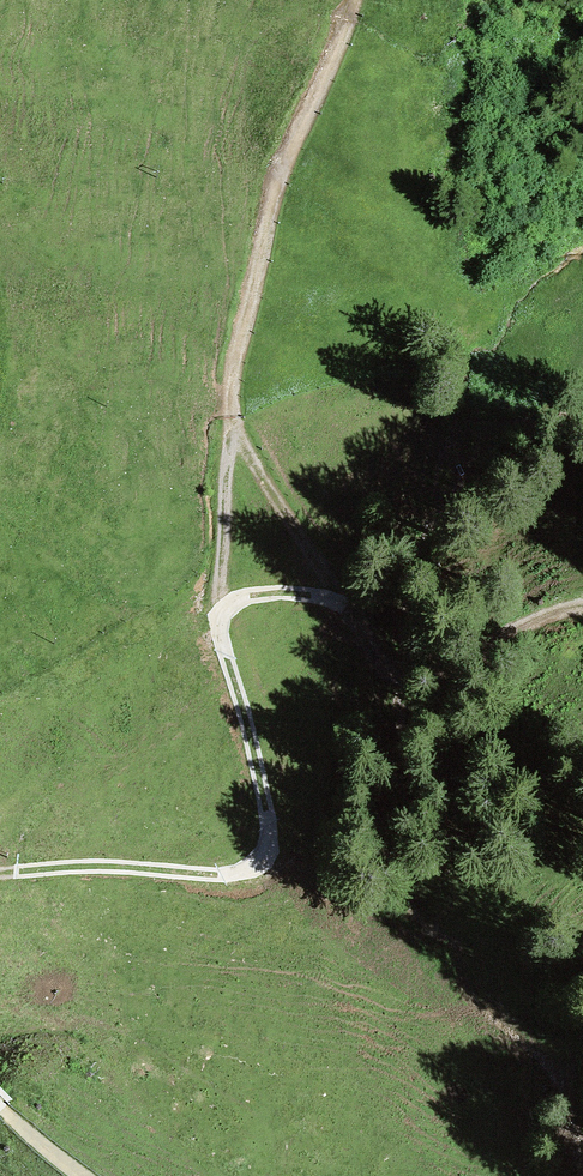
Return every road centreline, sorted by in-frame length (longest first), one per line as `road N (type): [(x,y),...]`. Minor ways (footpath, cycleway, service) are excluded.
road 1 (track): [(219,610),(264,801),(270,836),(263,859),(233,875),(111,866),(0,872)]
road 2 (track): [(355,0),(279,185),(232,428)]
road 3 (track): [(325,592),(390,660),(438,667),(582,606)]
road 4 (track): [(232,428),(325,592)]
road 5 (track): [(232,428),(219,610)]

